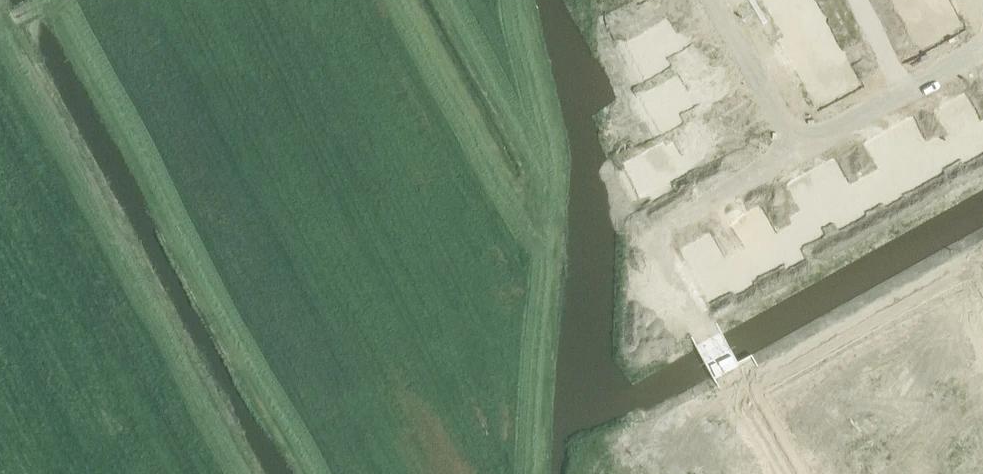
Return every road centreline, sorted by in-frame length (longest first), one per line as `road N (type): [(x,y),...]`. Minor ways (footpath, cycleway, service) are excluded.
road 1 (residential): [(735,393),(677,284),(675,249),(694,223),(818,152)]
road 2 (residential): [(735,393),(955,264)]
road 3 (residential): [(818,152),(982,57)]
road 4 (residential): [(818,152),(725,0)]

